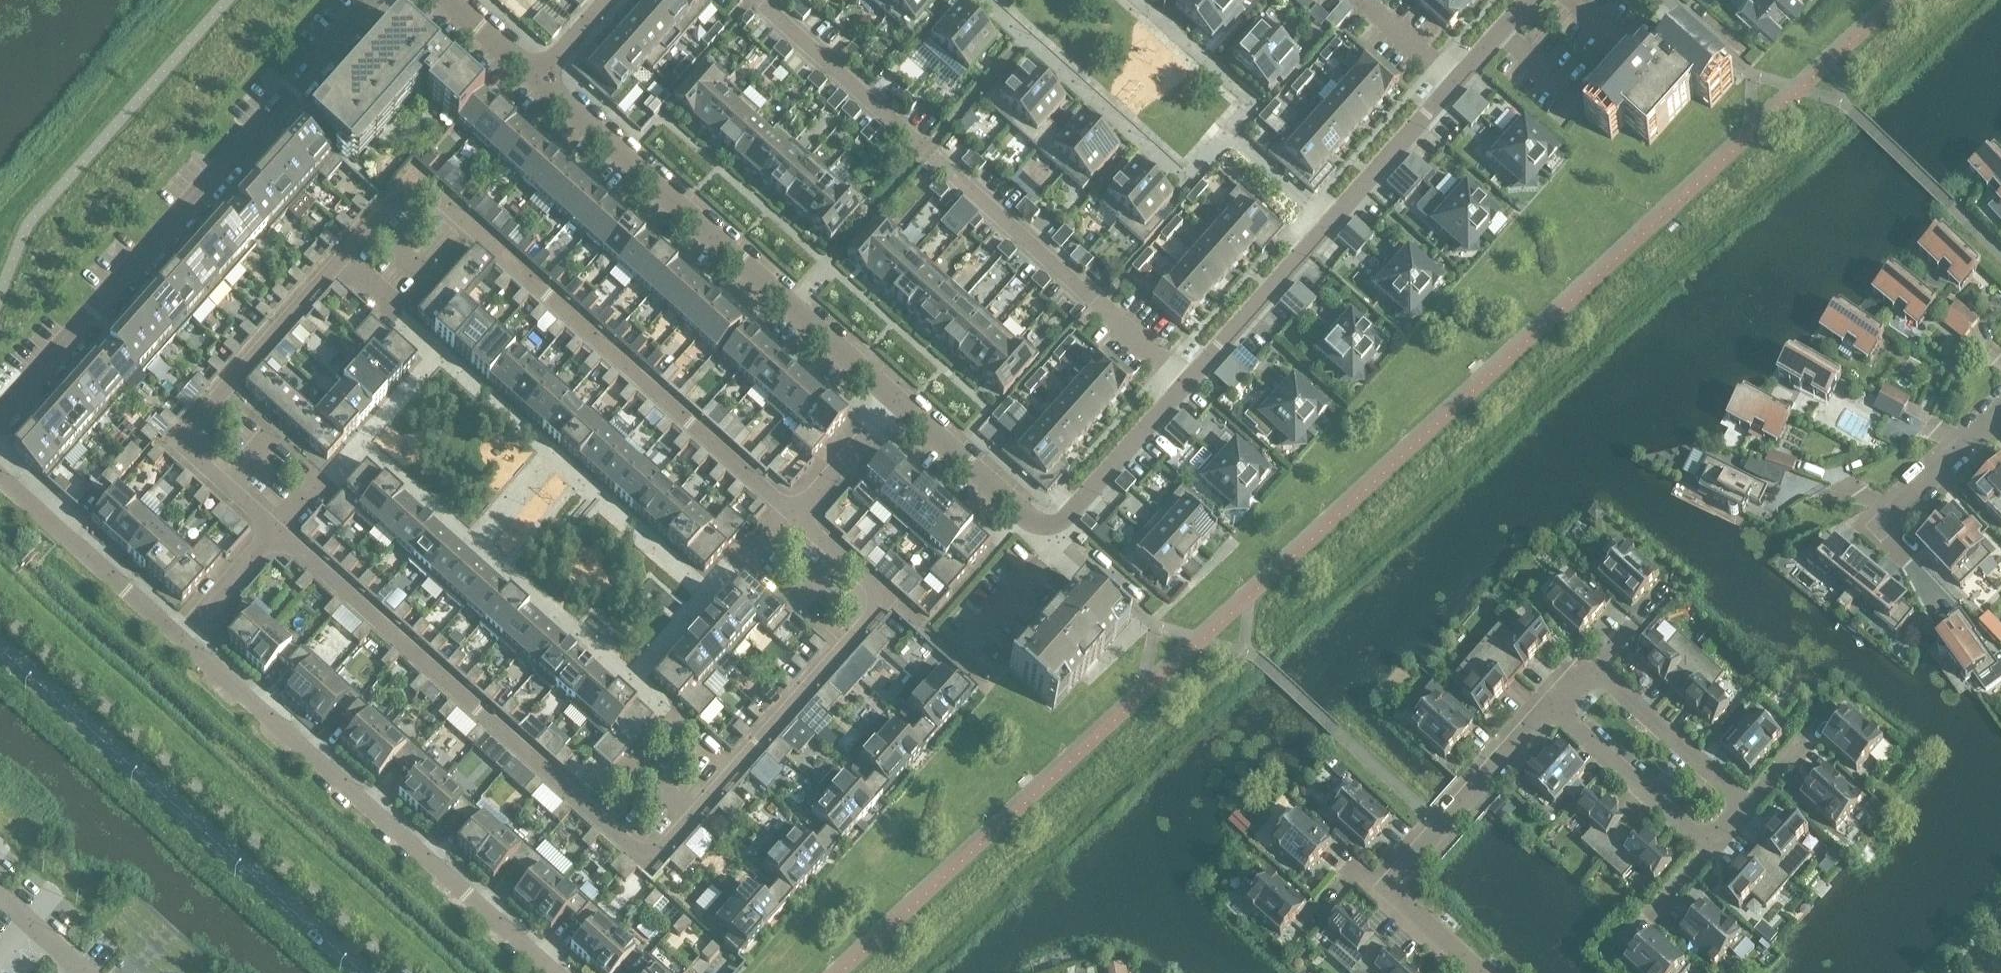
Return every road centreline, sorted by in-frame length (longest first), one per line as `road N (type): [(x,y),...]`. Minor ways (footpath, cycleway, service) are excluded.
road 1 (residential): [(274,530),(177,442),(414,179),(797,516)]
road 2 (residential): [(797,516),(881,599),(645,860),(274,530)]
road 3 (residential): [(1525,0),(1070,516),(1049,526),(1032,515),(898,398)]
road 4 (residential): [(373,0),(0,416)]
road 5 (residential): [(184,640),(555,972)]
road 6 (unclassified): [(364,972),(0,647)]
road 7 (residential): [(898,398),(536,79)]
road 8 (residential): [(1556,710),(1709,845),(1746,803),(1594,672)]
road 9 (residential): [(1556,710),(1390,888),(1483,972)]
road 10 (residential): [(0,479),(184,640)]
road 11 (residential): [(2000,406),(1877,520)]
road 12 (residential): [(797,516),(898,398)]
road 13 (residential): [(184,640),(274,530)]

